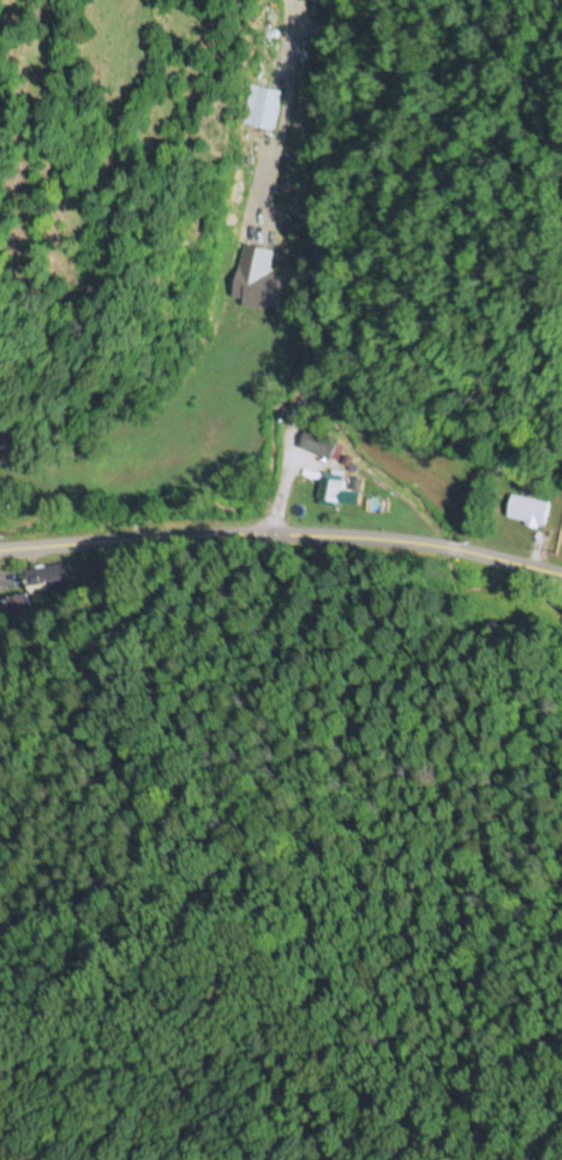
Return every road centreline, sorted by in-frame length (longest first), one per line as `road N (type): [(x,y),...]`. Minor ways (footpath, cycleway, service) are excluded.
road 1 (residential): [(259,531),(309,320),(354,0)]
road 2 (tertiary): [(259,531),(375,536),(561,575)]
road 3 (tertiary): [(0,542),(259,531)]

